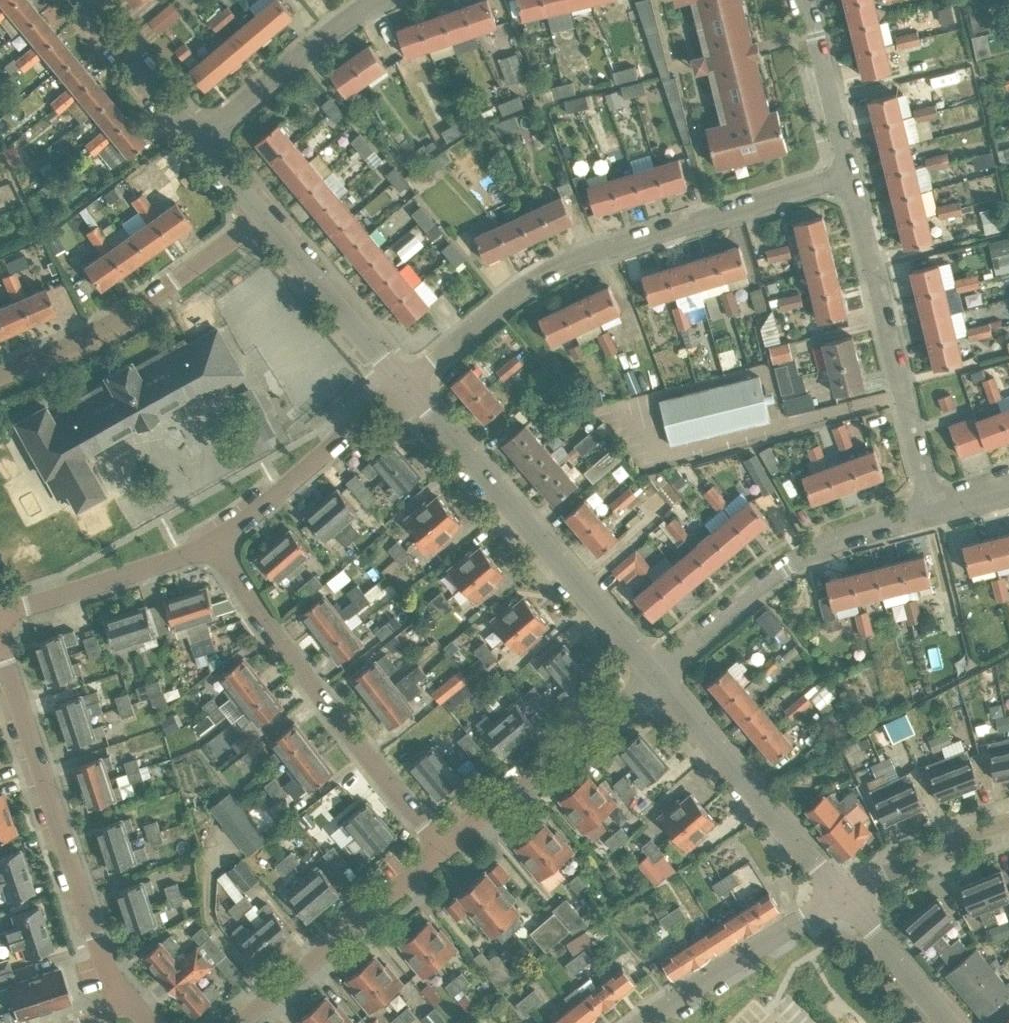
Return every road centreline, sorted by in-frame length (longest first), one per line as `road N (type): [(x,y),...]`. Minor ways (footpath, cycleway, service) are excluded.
road 1 (residential): [(406,383),(567,261),(848,177)]
road 2 (residential): [(445,850),(258,619),(214,540)]
road 3 (residential): [(653,674),(406,383)]
road 4 (residential): [(127,996),(105,963),(0,649)]
road 5 (residential): [(930,504),(848,177)]
road 6 (residential): [(0,374),(129,316),(262,215)]
road 7 (residential): [(844,896),(653,674)]
road 8 (residential): [(445,850),(653,674)]
road 9 (residential): [(239,1022),(445,850)]
road 10 (residential): [(214,540),(406,383)]
road 11 (residential): [(646,1022),(844,896)]
road 12 (residential): [(0,612),(214,540)]
road 13 (residential): [(199,140),(376,0)]
road 14 (residential): [(406,383),(262,215)]
road 15 (residential): [(653,674),(768,578),(826,543)]
road 16 (residential): [(826,543),(1008,495)]
road 17 (residential): [(199,140),(82,0)]
road 18 (residential): [(848,177),(806,0)]
road 19 (residential): [(844,896),(1008,821)]
road 20 (residential): [(952,1022),(844,896)]

